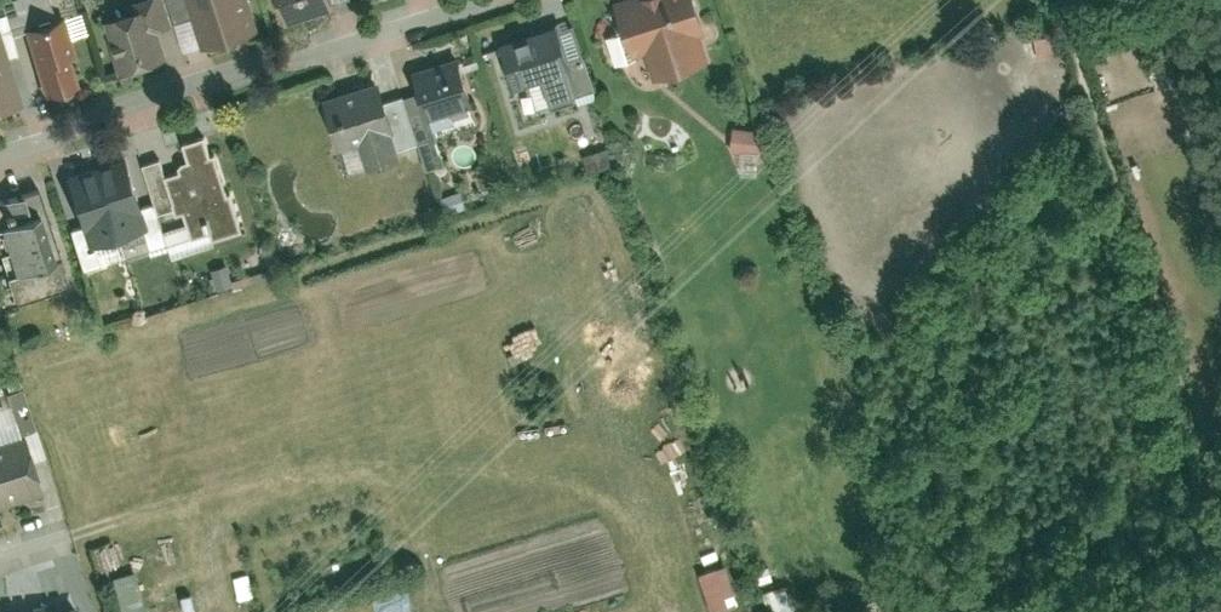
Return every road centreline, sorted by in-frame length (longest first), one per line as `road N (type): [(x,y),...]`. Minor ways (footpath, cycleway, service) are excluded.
road 1 (residential): [(0,152),(264,57),(304,58),(490,0)]
road 2 (track): [(1220,548),(1090,611)]

